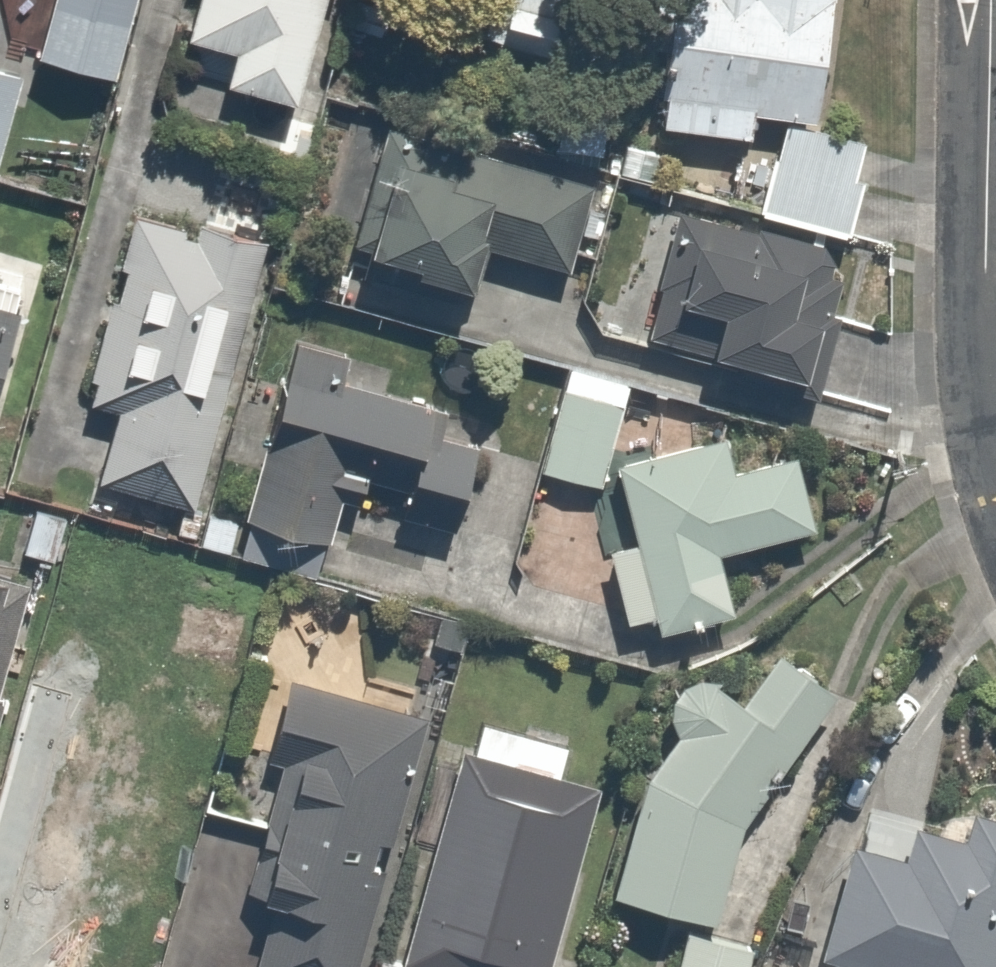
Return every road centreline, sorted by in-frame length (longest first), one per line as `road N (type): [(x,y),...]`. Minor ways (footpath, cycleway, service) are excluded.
road 1 (residential): [(995,423),(985,362),(989,0)]

